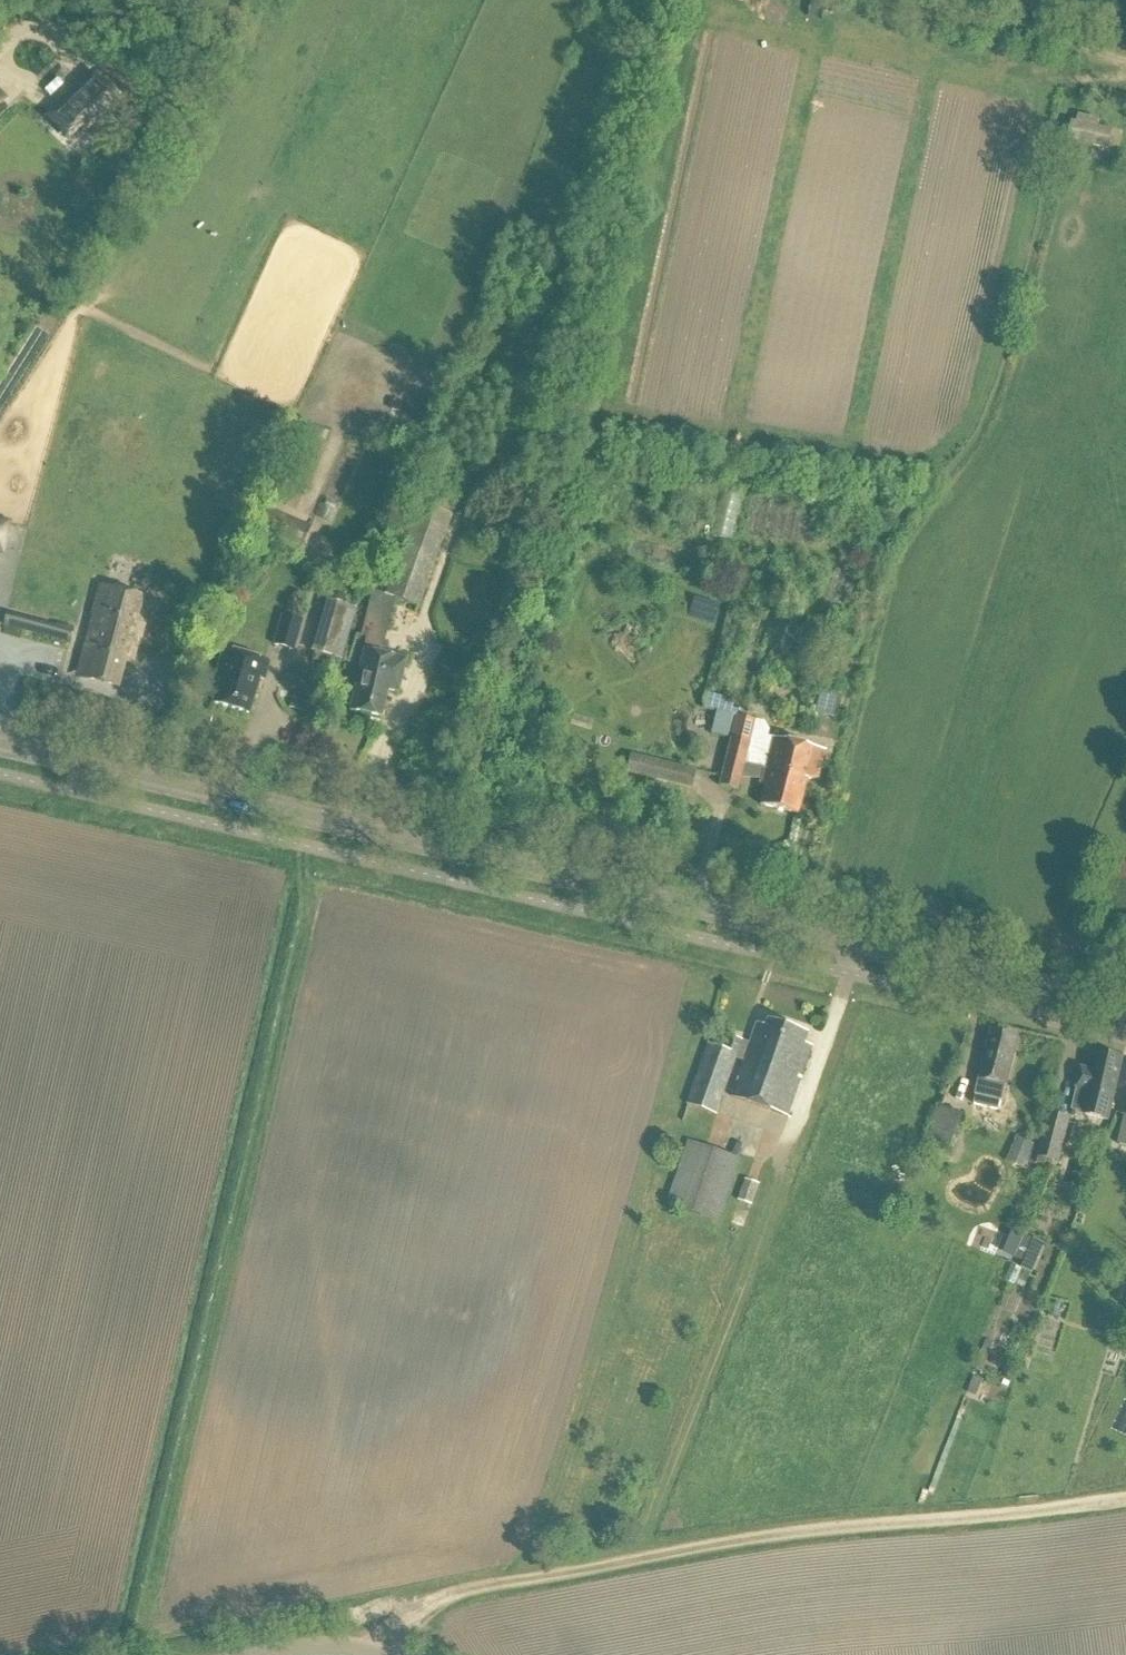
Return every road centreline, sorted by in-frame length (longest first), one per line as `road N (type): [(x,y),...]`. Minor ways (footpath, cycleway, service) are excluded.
road 1 (secondary): [(1125,1008),(0,744)]
road 2 (track): [(383,1652),(395,1626),(446,1598),(525,1577),(773,1534),(1125,1498)]
road 3 (unclassified): [(389,1654),(341,1646),(261,1654)]

